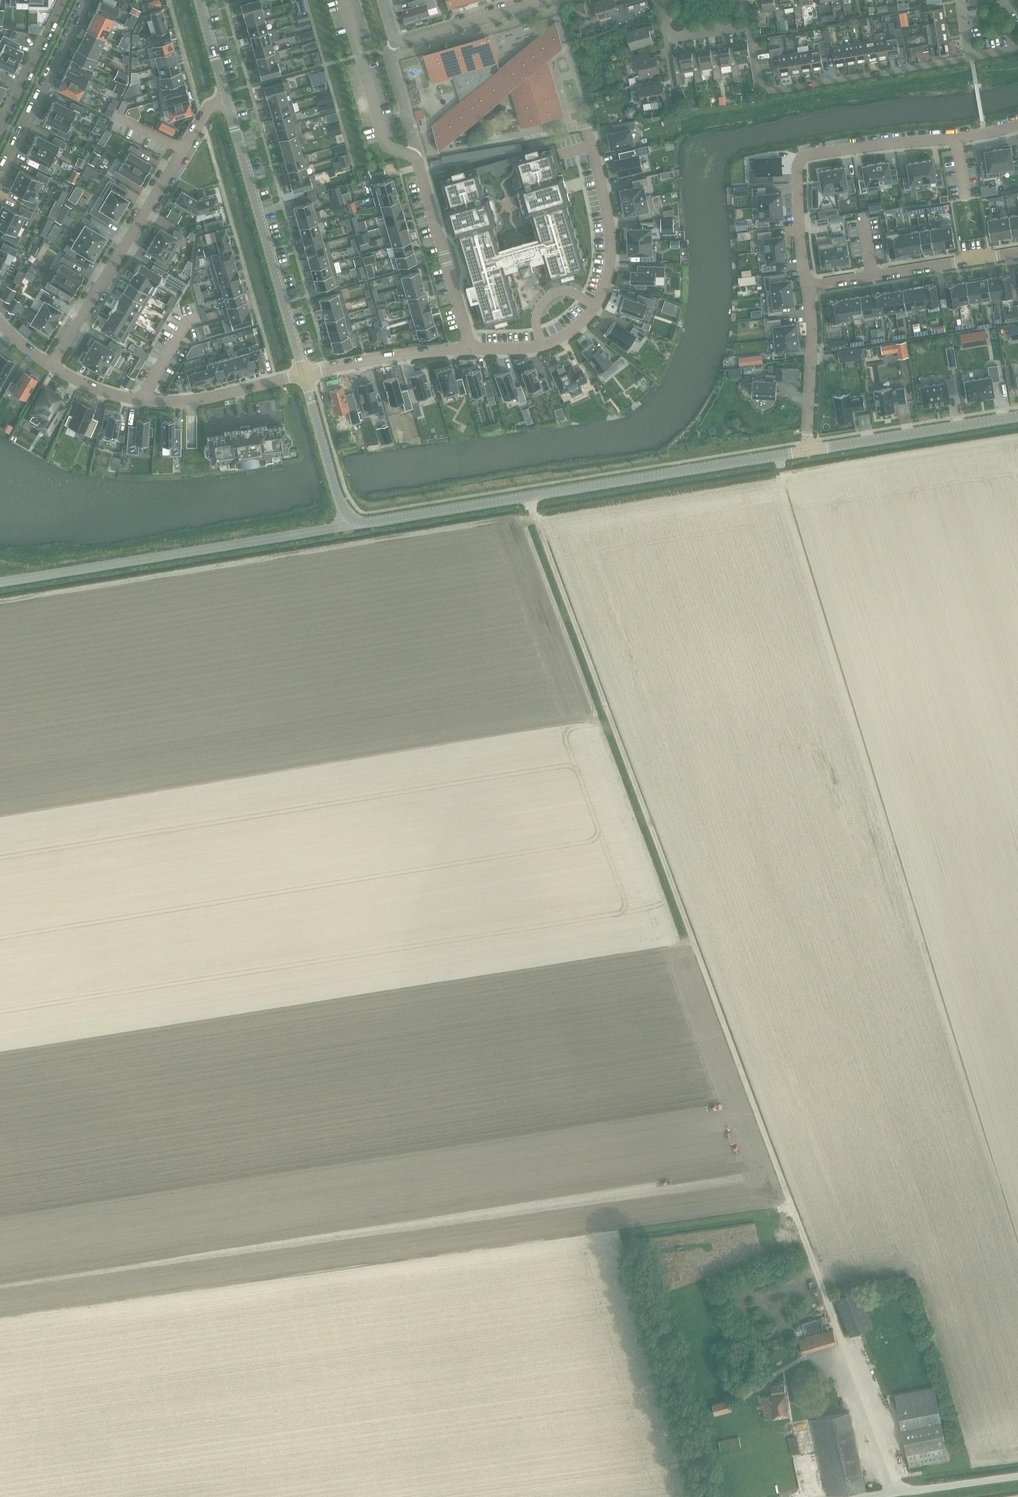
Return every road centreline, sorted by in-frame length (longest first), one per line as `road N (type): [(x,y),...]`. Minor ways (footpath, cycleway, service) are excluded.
road 1 (track): [(692,938),(678,940),(521,518),(1017,436)]
road 2 (track): [(788,1197),(529,496)]
road 3 (unclassified): [(345,526),(806,451)]
road 4 (residential): [(344,0),(384,138),(417,162),(471,349)]
road 5 (unclassified): [(0,583),(345,526)]
road 6 (residential): [(807,288),(801,159),(1017,125)]
road 7 (residential): [(51,366),(209,108),(227,101)]
road 8 (residential): [(471,349),(550,343),(599,299),(610,240),(589,135)]
road 9 (unclassified): [(304,374),(227,101)]
road 10 (residential): [(970,58),(767,90),(757,81),(748,25)]
road 11 (residential): [(51,366),(104,392),(167,402),(304,374)]
road 12 (unclassified): [(806,451),(1017,416)]
road 13 (residential): [(807,288),(1017,253)]
road 14 (residential): [(0,177),(87,0)]
road 15 (residential): [(384,0),(402,42),(544,0)]
road 16 (residential): [(304,374),(471,349)]
road 17 (residential): [(806,451),(807,288)]
road 18 (unclassified): [(345,526),(304,374)]
road 19 (unclassified): [(861,1496),(1017,1476)]
road 20 (residential): [(61,0),(0,127)]

